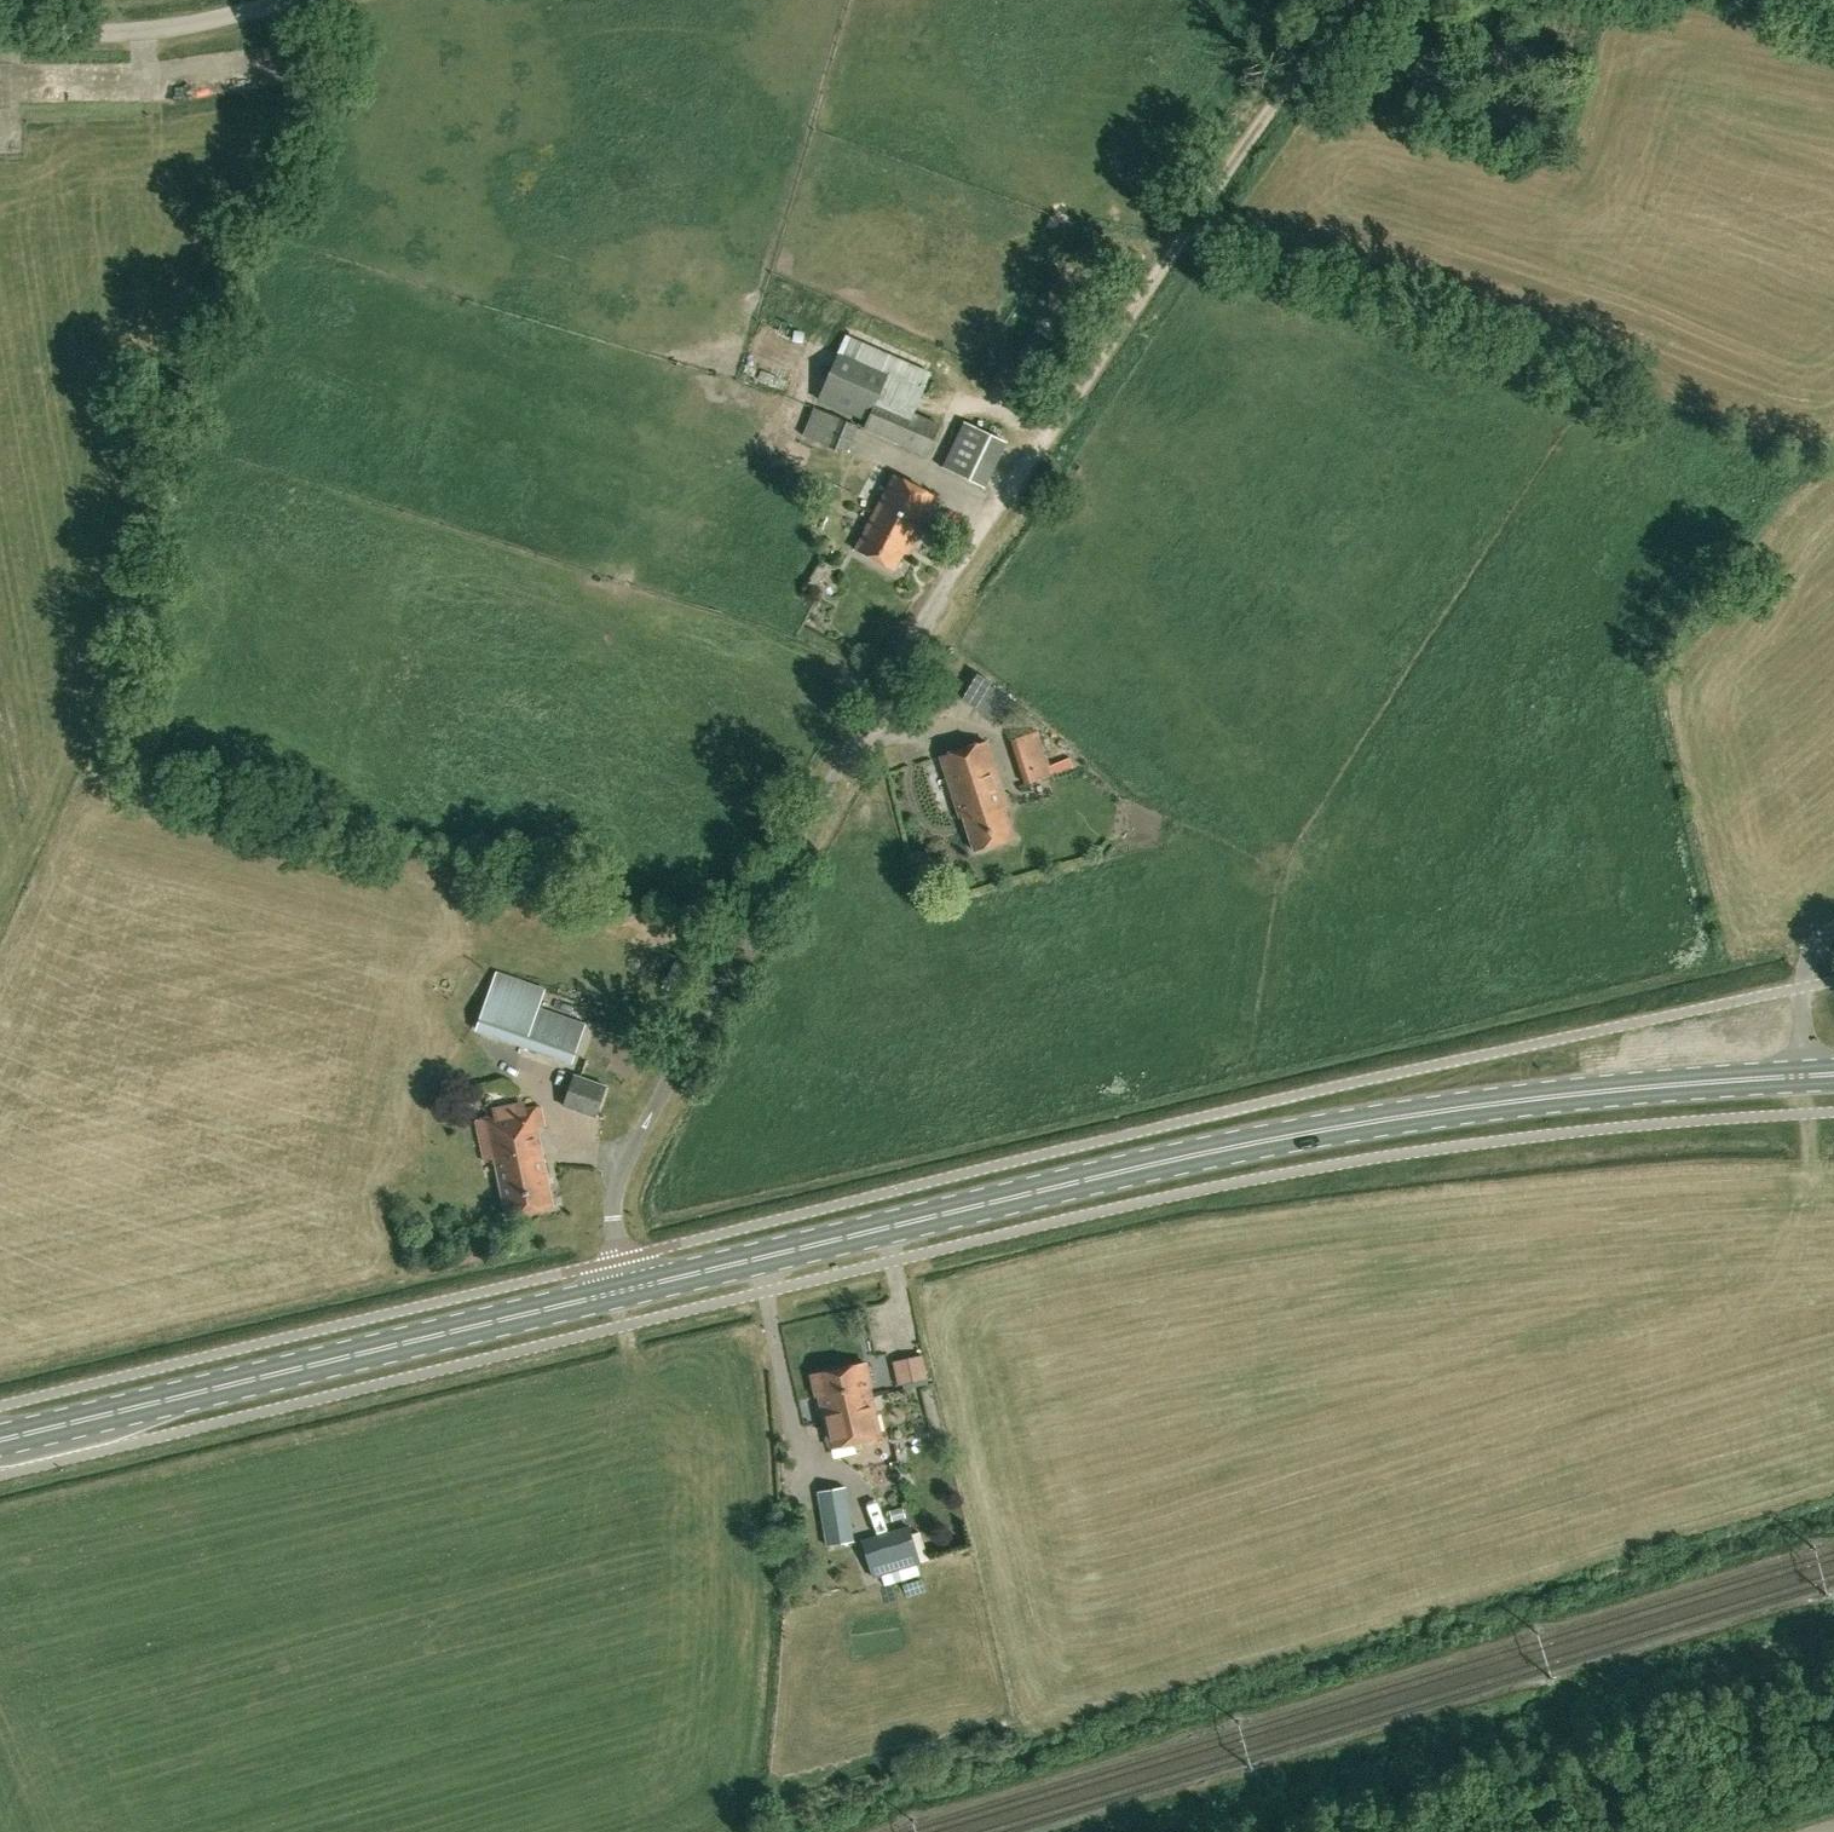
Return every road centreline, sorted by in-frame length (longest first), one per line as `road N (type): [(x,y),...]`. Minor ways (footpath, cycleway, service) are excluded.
road 1 (primary): [(0,1450),(1405,1116),(1833,1080)]
road 2 (unclassified): [(0,32),(145,31),(296,0)]

